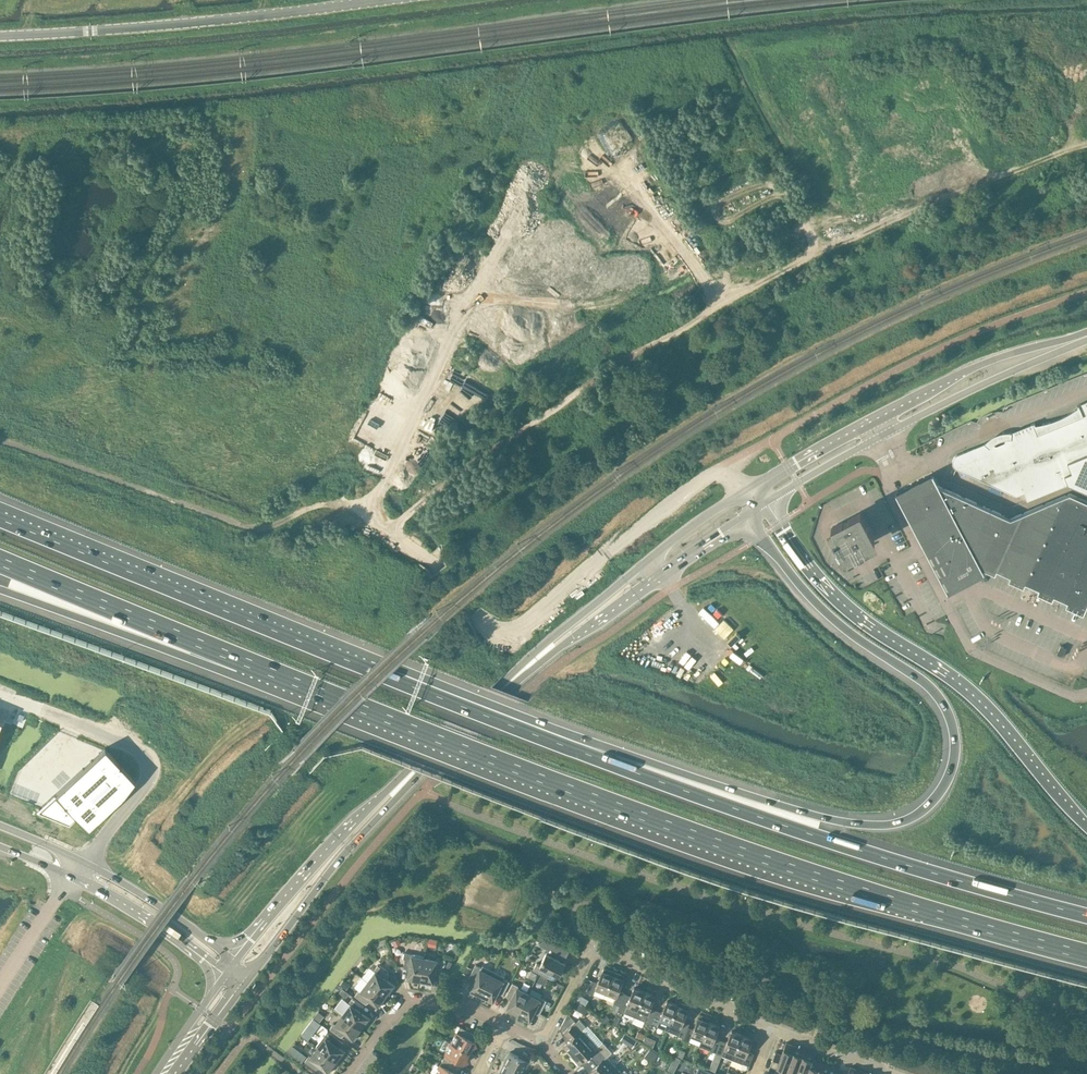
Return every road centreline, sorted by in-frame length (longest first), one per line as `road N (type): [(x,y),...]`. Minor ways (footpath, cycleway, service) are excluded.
road 1 (motorway): [(749,514),(820,609),(925,683),(946,710),(954,739),(946,787),(903,824),(837,822),(447,688),(369,669)]
road 2 (motorway): [(241,661),(766,859),(1086,955)]
road 3 (track): [(388,530),(576,391),(726,301),(834,243),(1086,145)]
road 4 (motorway): [(1086,915),(752,815),(369,669)]
road 5 (secondary): [(752,493),(536,651),(380,798),(235,962)]
road 6 (secondary): [(247,981),(351,846),(507,693),(749,514)]
road 7 (motorway): [(1086,827),(962,685),(822,586),(767,504)]
road 8 (motorway): [(369,669),(0,519)]
road 9 (tertiary): [(374,0),(0,34)]
road 10 (unclassified): [(896,463),(891,492),(971,651),(1086,696)]
road 11 (residential): [(539,1039),(596,950),(773,1029)]
road 12 (unclassified): [(83,862),(147,779),(145,754),(0,697)]
road 13 (motorway): [(0,561),(241,661)]
road 14 (motorway): [(0,589),(168,650),(241,661)]
road 15 (secondary): [(1086,335),(880,427)]
road 16 (unclassified): [(896,463),(926,460),(1086,391)]
road 17 (residential): [(348,1073),(409,998),(471,1009),(503,1025)]
road 18 (secondary): [(69,875),(226,973)]
road 19 (secondary): [(235,962),(83,862)]
road 20 (secondary): [(880,427),(752,493)]
road 21 (secondary): [(767,504),(880,427)]
road 22 (residential): [(773,1029),(893,1073)]
road 23 (tertiary): [(226,973),(157,1073)]

